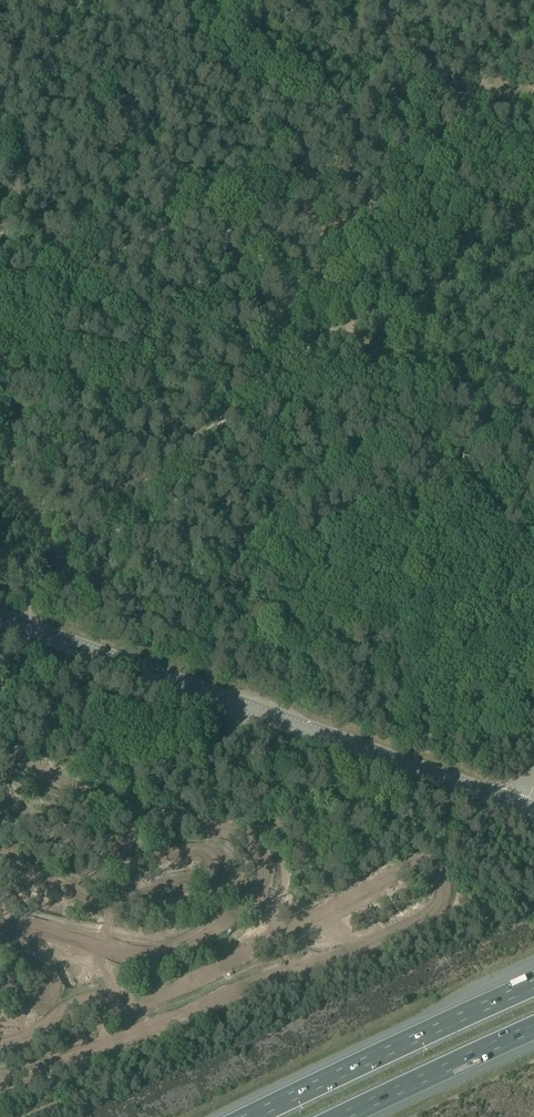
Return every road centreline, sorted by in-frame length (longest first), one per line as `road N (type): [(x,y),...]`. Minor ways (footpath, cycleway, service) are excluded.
road 1 (track): [(478,107),(289,345),(83,558),(67,562),(23,627)]
road 2 (track): [(213,424),(260,412),(318,357),(338,324),(327,301),(229,196),(134,244),(45,268),(0,267)]
road 3 (tertiary): [(533,811),(0,619)]
road 4 (motorway): [(533,985),(253,1116)]
road 5 (track): [(487,97),(391,82),(252,30),(209,0)]
road 6 (motorway): [(343,1116),(533,1028)]

